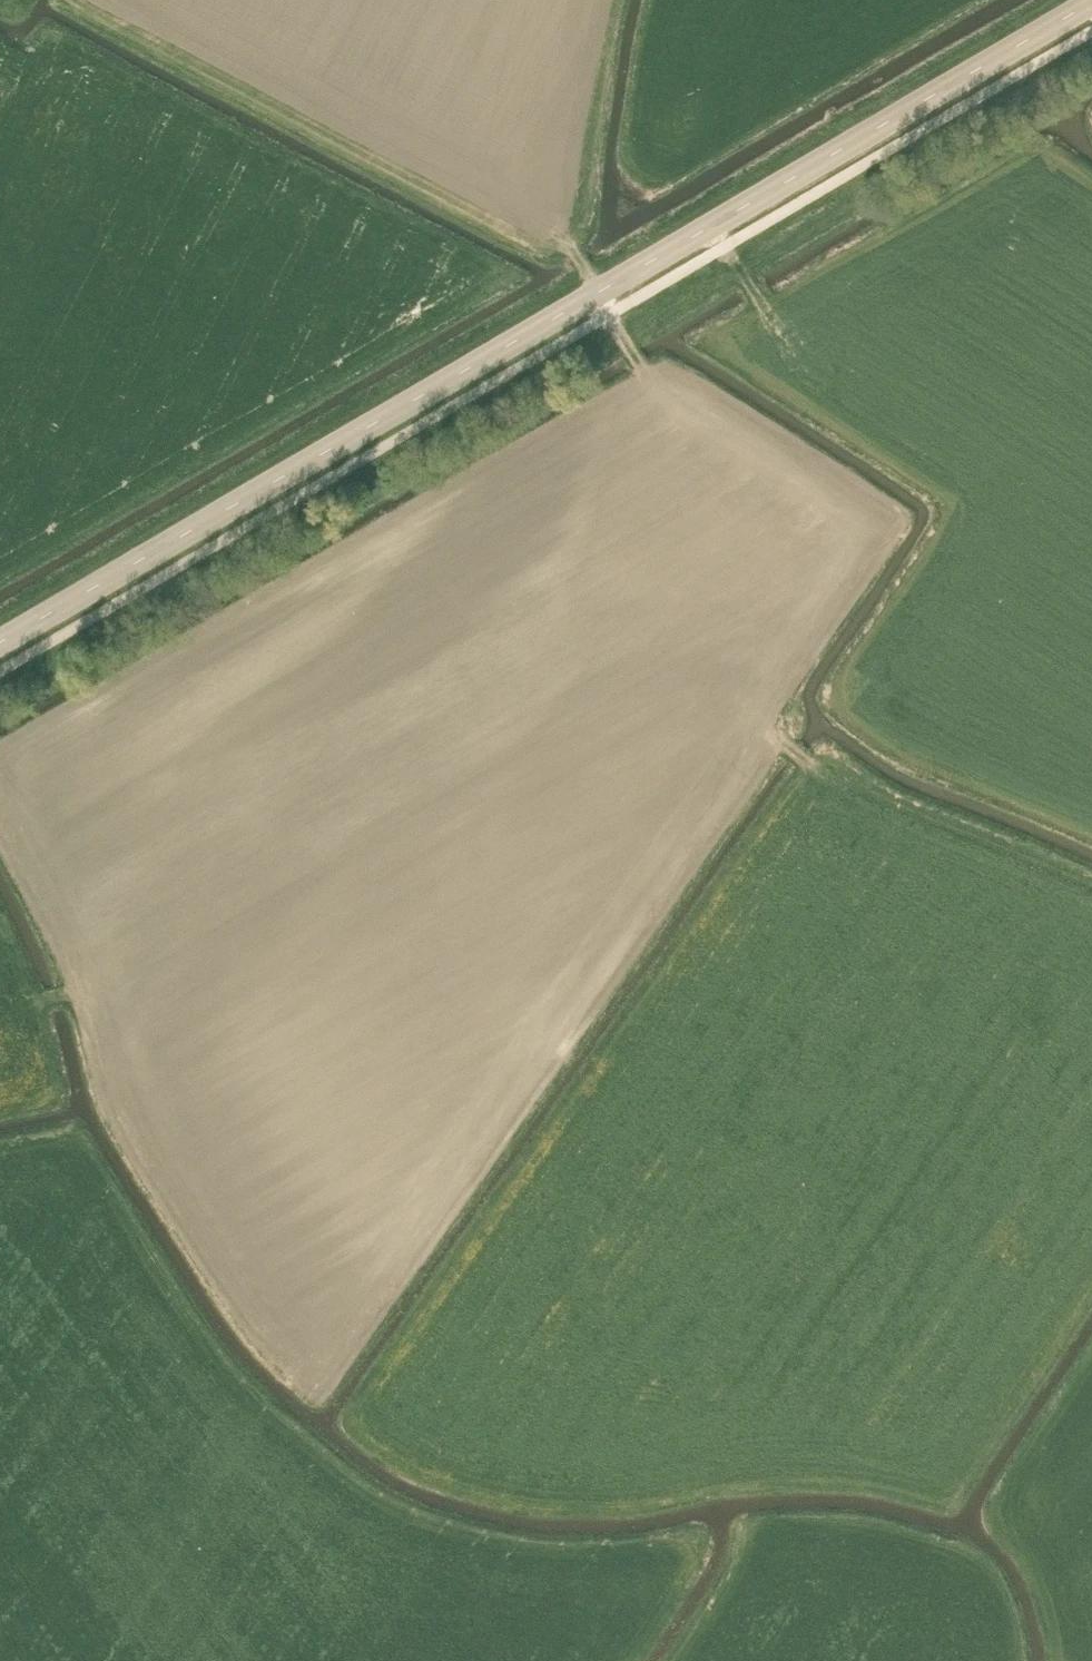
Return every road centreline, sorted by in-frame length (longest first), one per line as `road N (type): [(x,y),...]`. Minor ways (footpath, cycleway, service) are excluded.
road 1 (secondary): [(1091,3),(0,643)]

